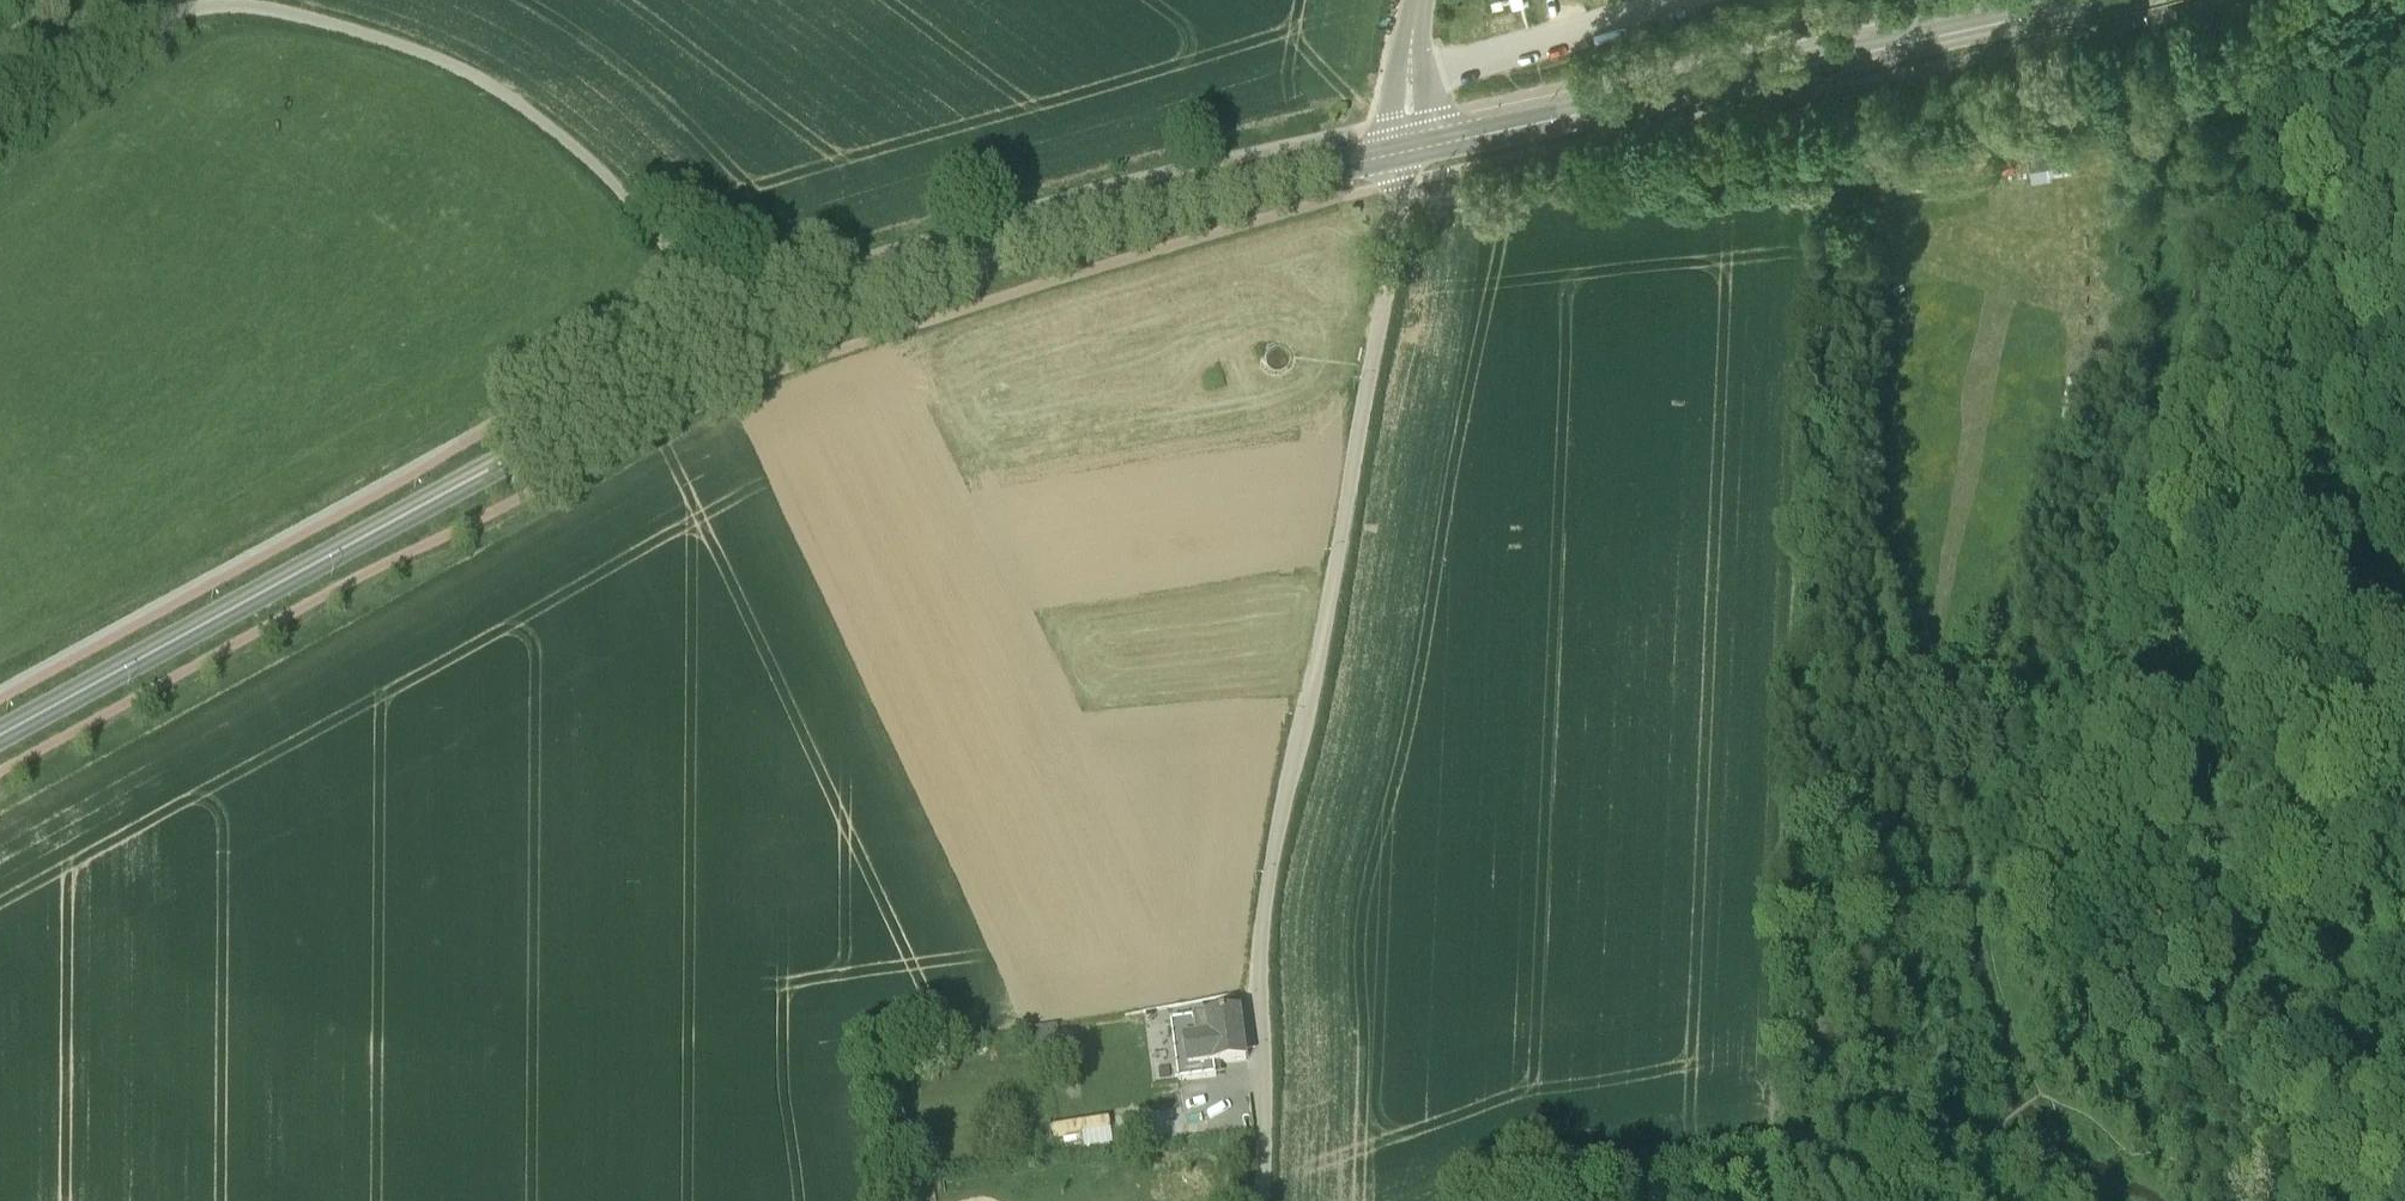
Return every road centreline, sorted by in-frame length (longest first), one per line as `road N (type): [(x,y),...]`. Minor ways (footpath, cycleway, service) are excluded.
road 1 (tertiary): [(0,732),(736,342),(1165,205),(1409,146)]
road 2 (unclassified): [(1261,1200),(1265,906),(1336,566),(1409,146)]
road 3 (tertiary): [(1409,146),(2096,0)]
road 4 (tertiary): [(1409,146),(1419,0)]

